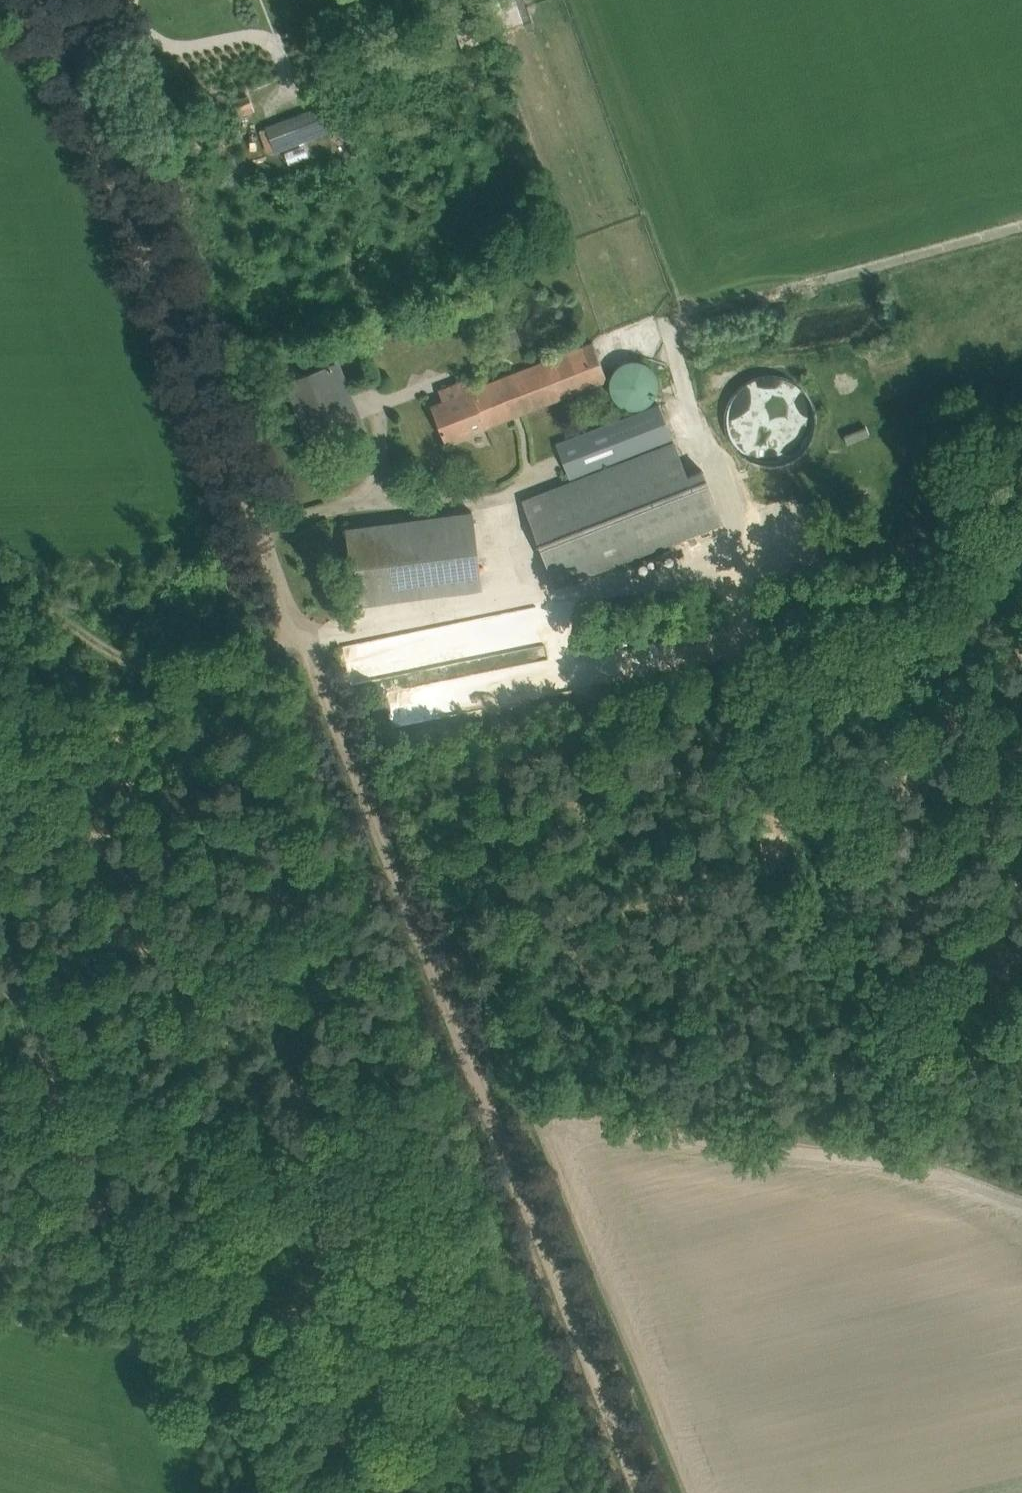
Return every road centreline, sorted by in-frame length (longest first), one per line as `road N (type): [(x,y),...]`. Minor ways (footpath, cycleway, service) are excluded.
road 1 (track): [(406,904),(135,202),(65,45)]
road 2 (track): [(959,540),(910,601),(859,636),(733,686),(739,770),(774,833),(770,857),(732,884),(608,912),(436,896),(406,904)]
road 3 (track): [(635,1492),(406,904)]
road 4 (track): [(730,626),(918,1157)]
road 5 (track): [(158,1381),(0,961)]
road 6 (track): [(0,572),(302,629)]

